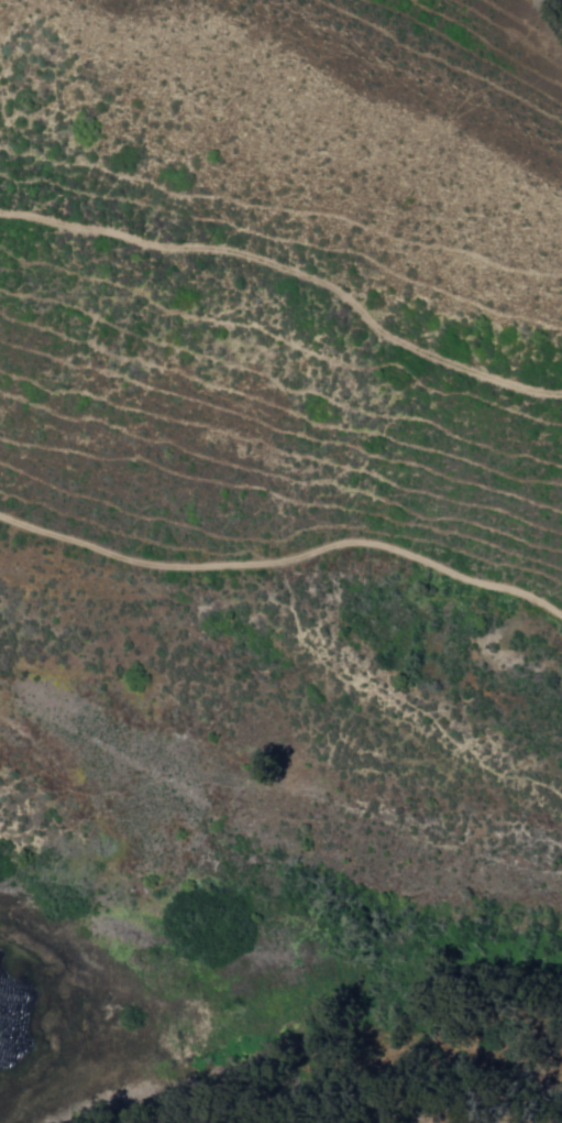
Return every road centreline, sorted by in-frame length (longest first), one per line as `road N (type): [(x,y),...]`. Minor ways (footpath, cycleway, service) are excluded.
road 1 (track): [(561,396),(505,386),(434,359),(389,337),(331,285),(276,265),(0,213)]
road 2 (track): [(561,616),(515,589),(365,543),(275,564),(167,566),(0,517)]

